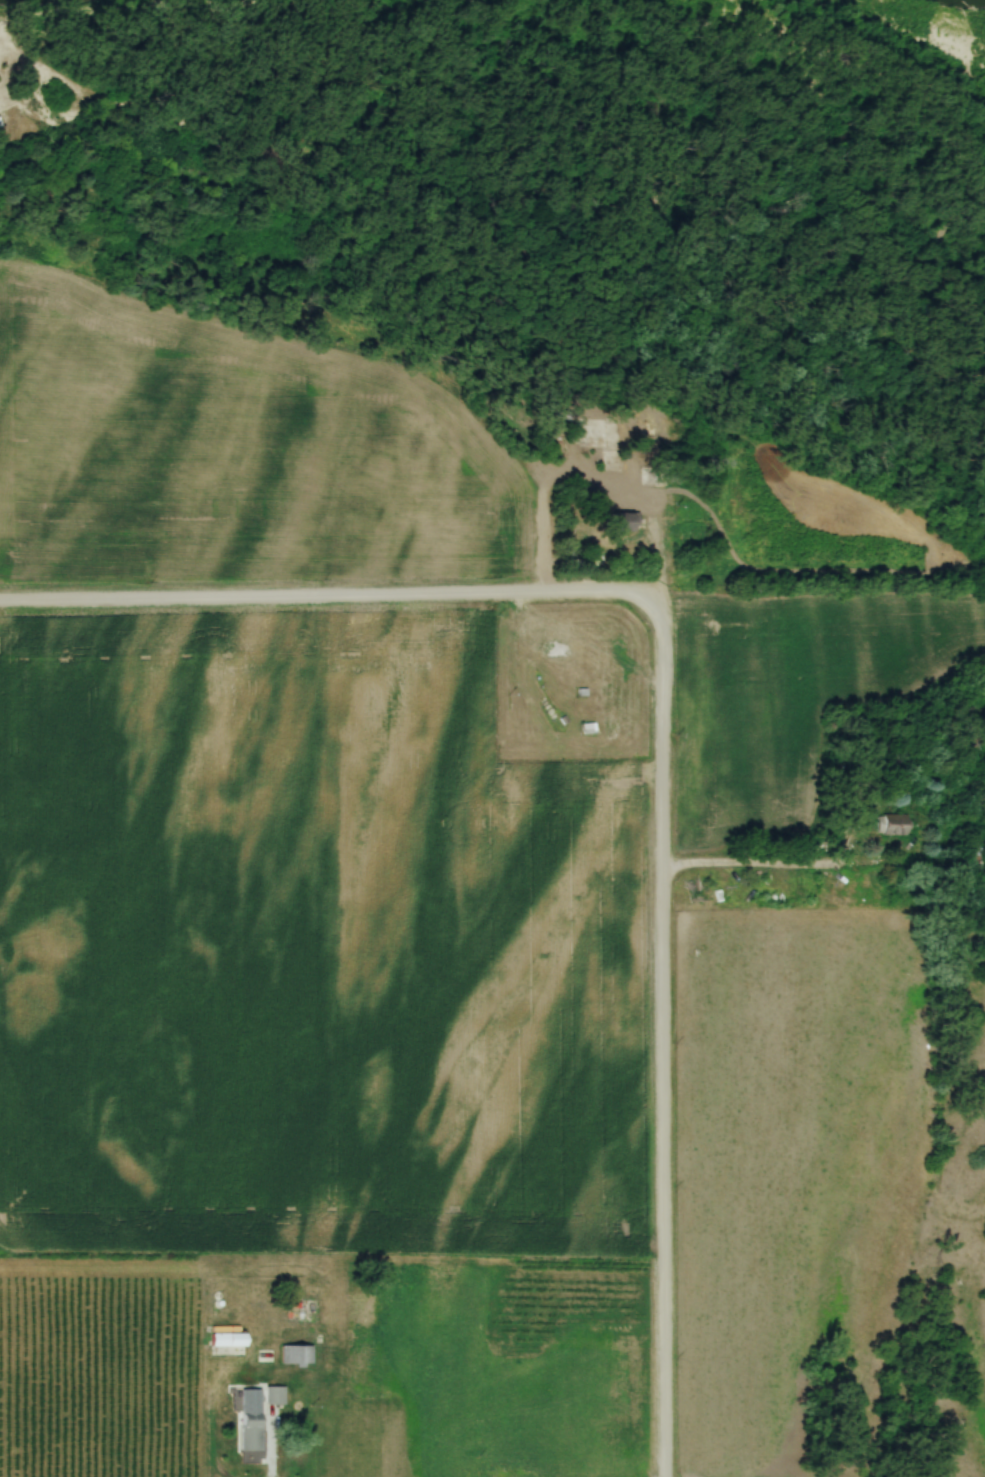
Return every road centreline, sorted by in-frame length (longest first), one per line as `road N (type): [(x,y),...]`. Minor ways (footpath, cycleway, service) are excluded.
road 1 (residential): [(612,594),(648,604),(661,643),(669,1476)]
road 2 (residential): [(612,594),(0,599)]

